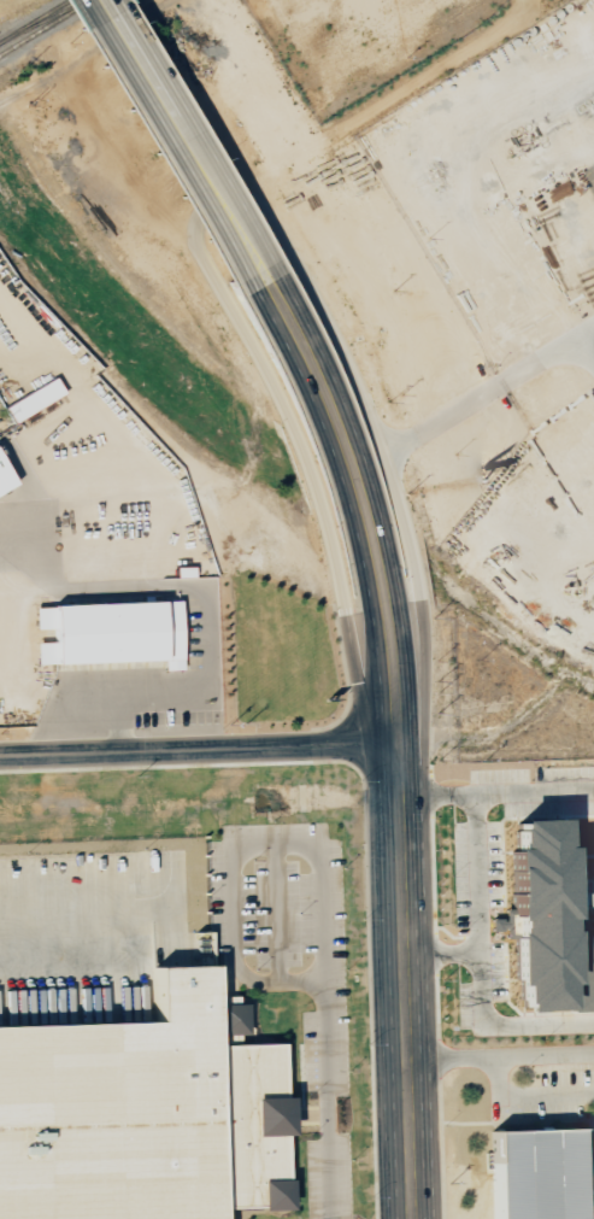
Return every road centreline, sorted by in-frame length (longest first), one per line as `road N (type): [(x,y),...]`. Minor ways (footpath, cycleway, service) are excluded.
road 1 (residential): [(400,856),(424,787),(422,628),(404,531),(369,417),(329,327),(258,206),(228,200),(199,222),(198,248),(272,376),(318,492),(401,910)]
road 2 (primary): [(265,285),(310,365),(359,491),(389,631),(396,744)]
road 3 (primary): [(396,744),(410,1218)]
road 4 (tertiary): [(0,757),(396,744)]
road 5 (primary): [(95,0),(265,285)]

